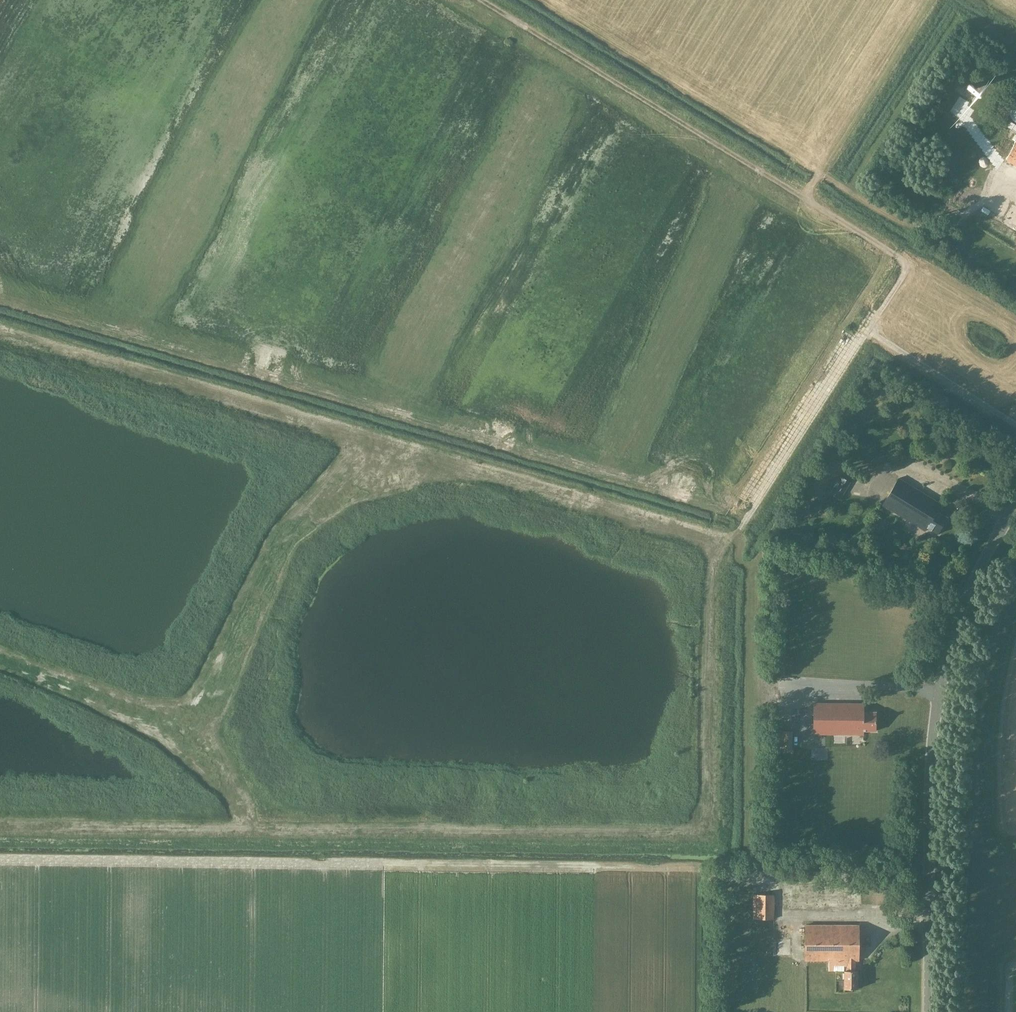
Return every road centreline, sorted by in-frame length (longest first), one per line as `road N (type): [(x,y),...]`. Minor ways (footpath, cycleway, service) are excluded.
road 1 (track): [(0,659),(172,730),(263,832),(691,835),(713,813),(715,567),(740,529)]
road 2 (track): [(0,329),(732,539)]
road 3 (unclassified): [(928,1011),(937,705),(965,602),(1015,504)]
road 4 (track): [(165,726),(189,719),(211,696),(282,546),(315,514),(383,482),(491,469)]
road 5 (track): [(250,823),(0,826)]
road 6 (track): [(910,264),(779,182)]

